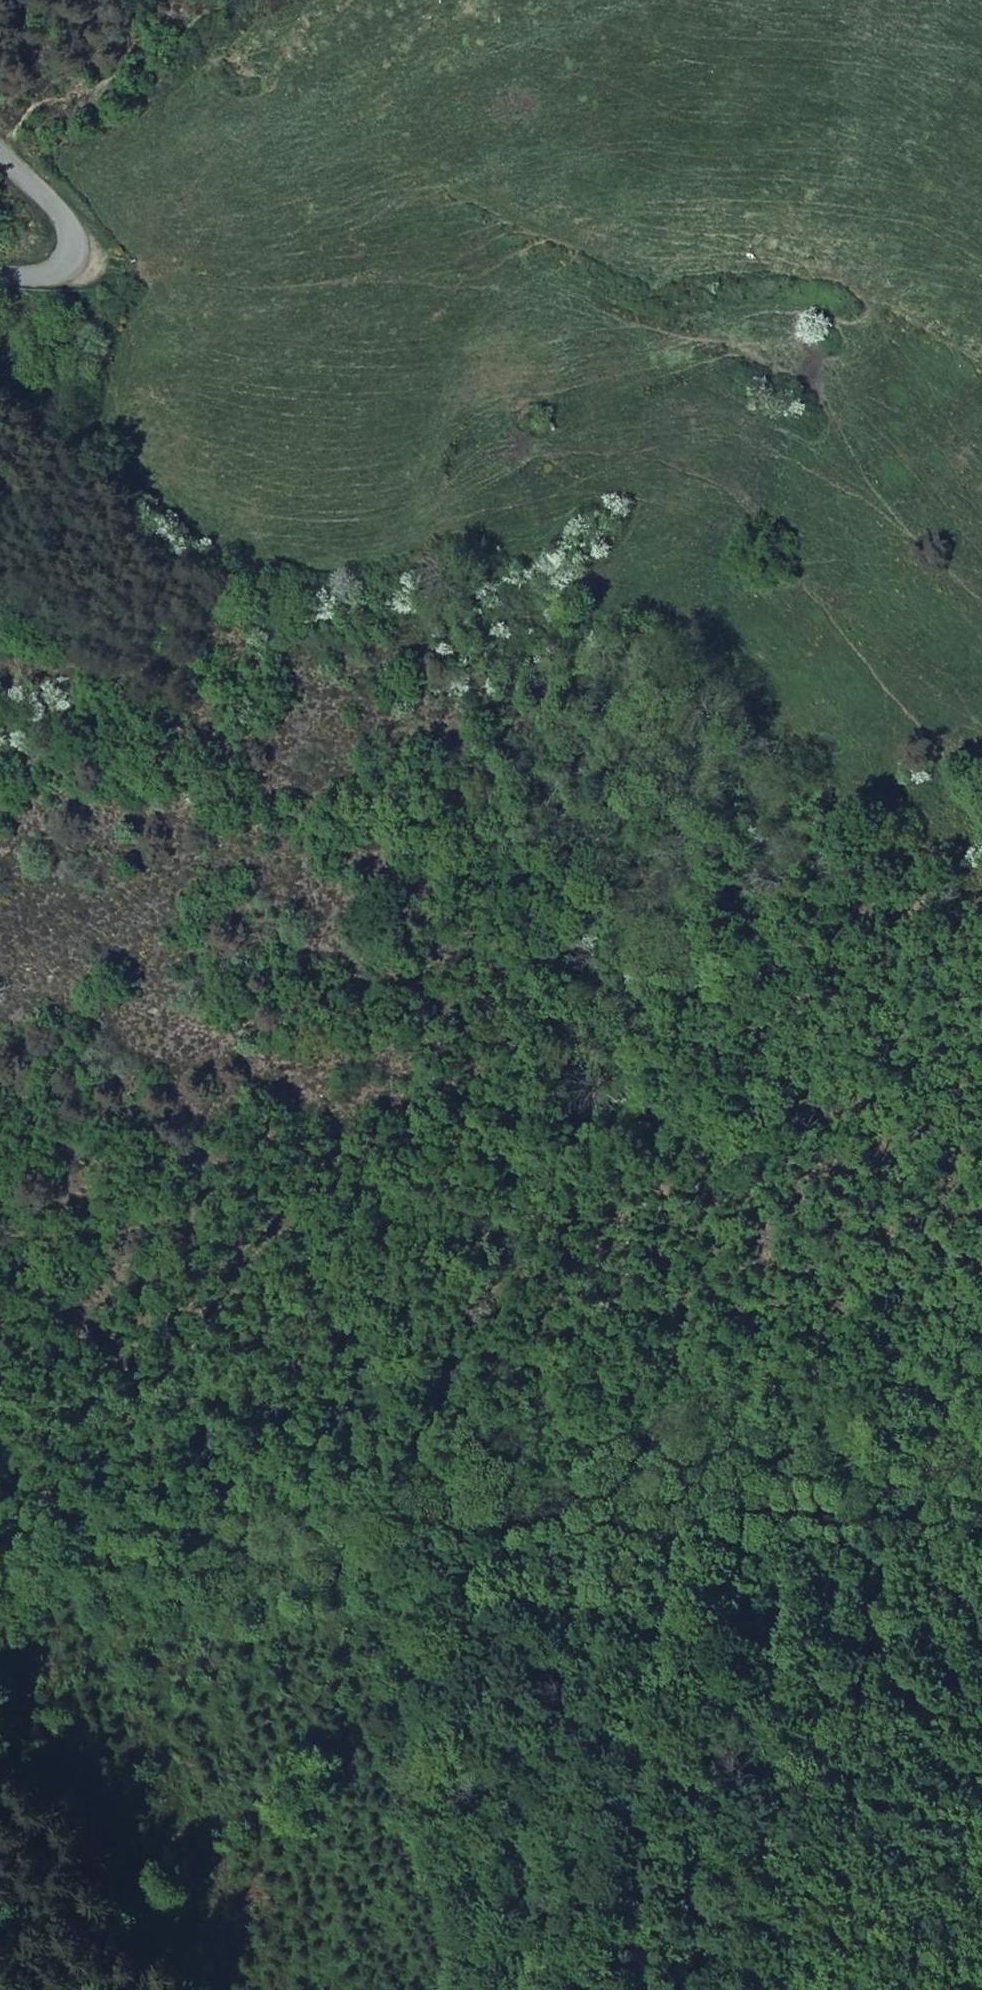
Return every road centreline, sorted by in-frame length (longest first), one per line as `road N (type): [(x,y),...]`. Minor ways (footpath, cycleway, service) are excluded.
road 1 (unclassified): [(0,274),(57,273),(71,245),(64,215),(0,157)]

